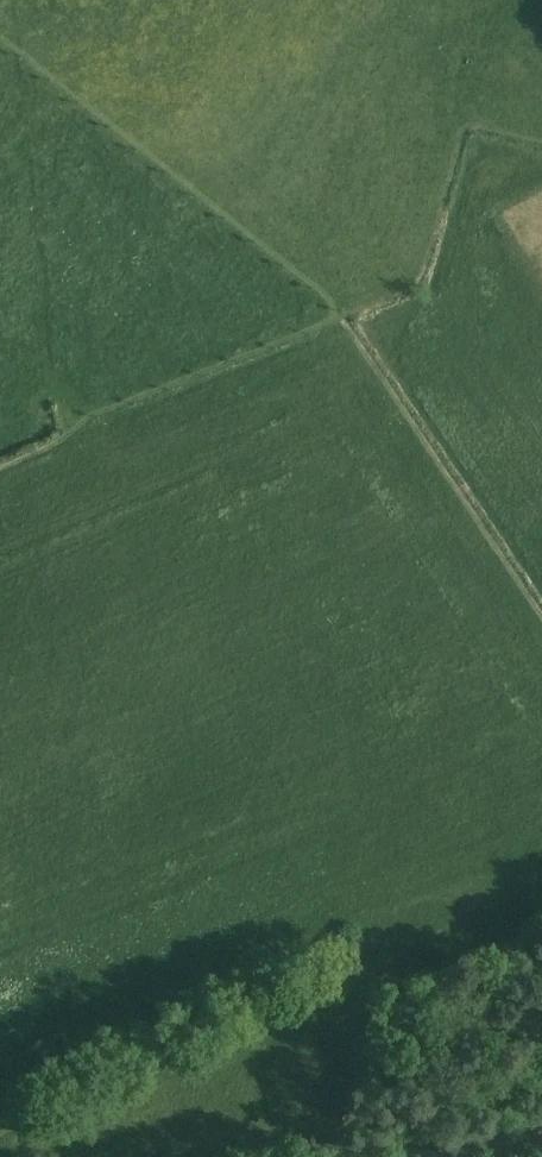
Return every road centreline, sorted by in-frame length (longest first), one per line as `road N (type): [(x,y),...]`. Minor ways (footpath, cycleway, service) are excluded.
road 1 (track): [(404,1156),(541,1123)]

